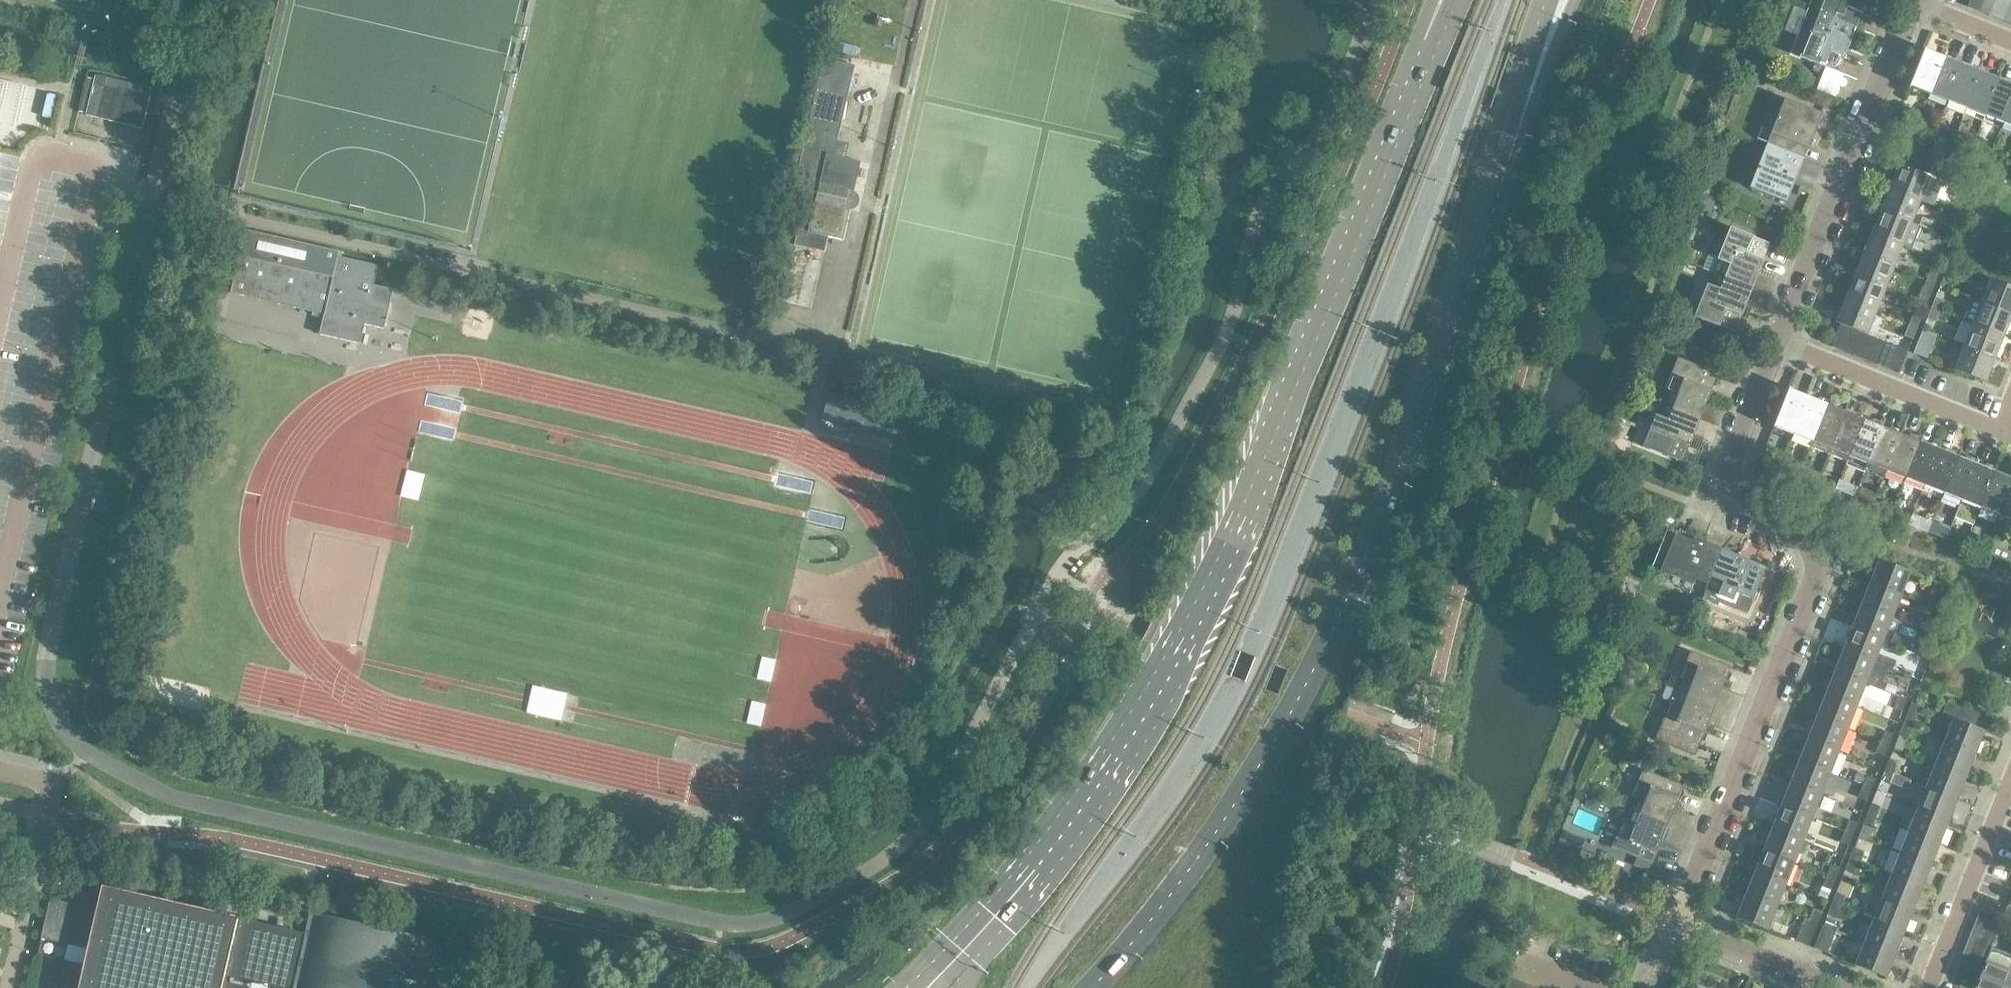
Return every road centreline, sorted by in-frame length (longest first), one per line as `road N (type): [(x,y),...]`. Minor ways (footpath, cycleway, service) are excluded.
road 1 (primary): [(1454,3),(1260,471),(1160,690),(1056,847),(927,987)]
road 2 (primary): [(1090,987),(1189,875),(1277,741),(1397,483),(1538,54)]
road 3 (residential): [(1681,928),(1820,584),(1807,541),(1722,476),(1772,337)]
road 4 (residential): [(1772,337),(1905,0)]
road 5 (residential): [(2002,425),(1772,337)]
road 6 (residential): [(1933,987),(2009,801)]
road 7 (residential): [(1829,987),(1681,928)]
road 8 (unclassified): [(0,770),(52,782),(38,855)]

